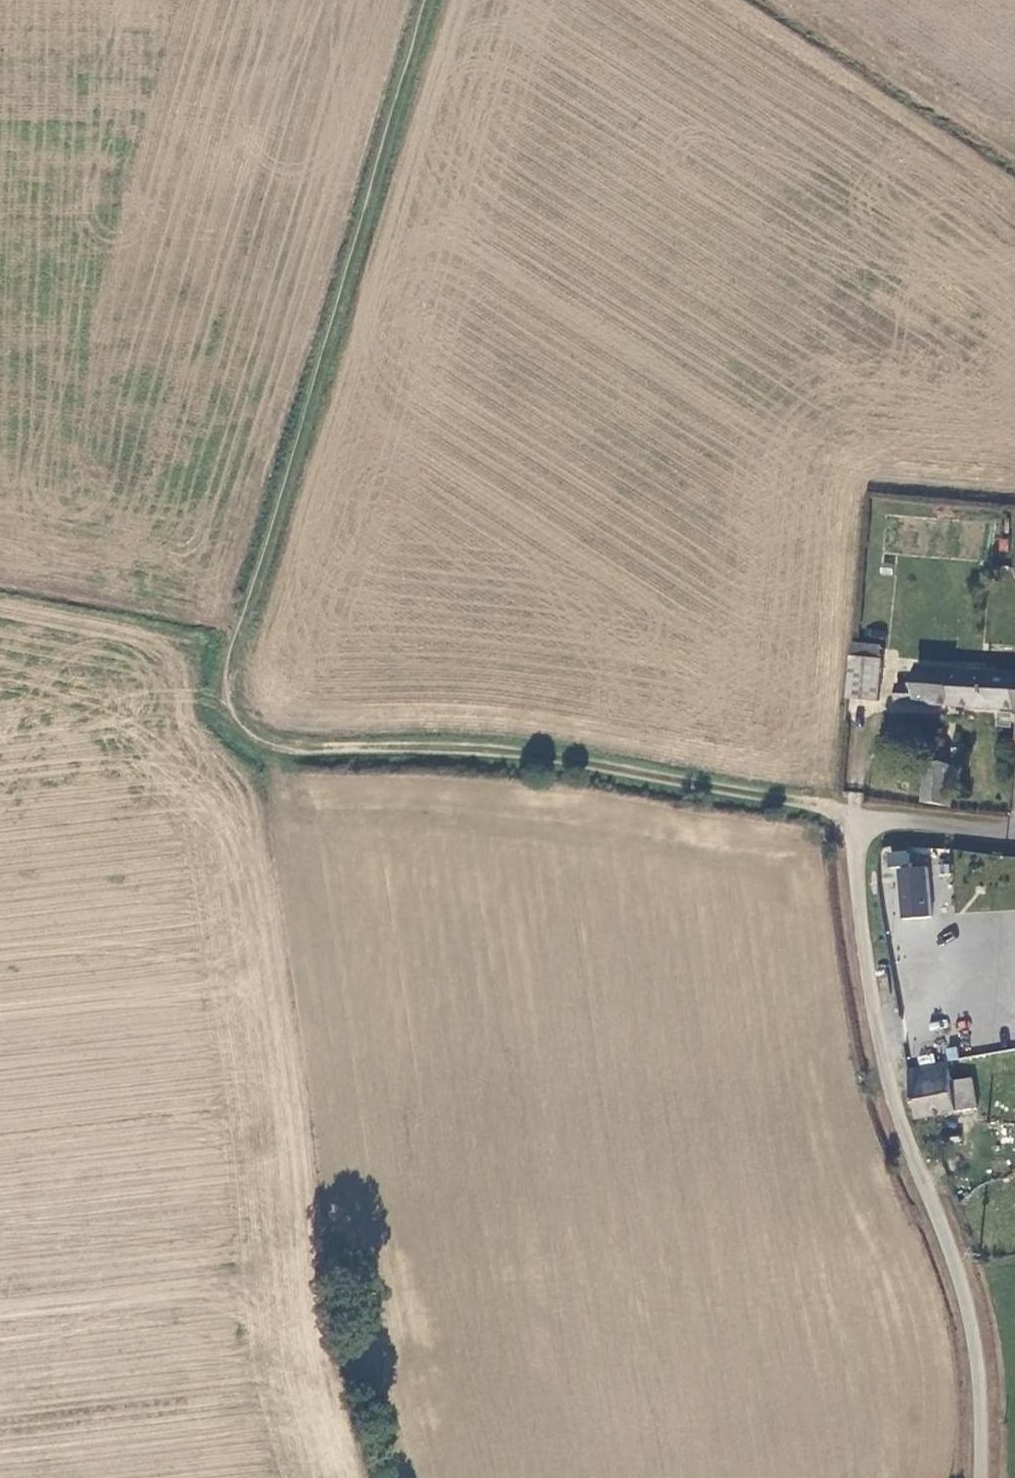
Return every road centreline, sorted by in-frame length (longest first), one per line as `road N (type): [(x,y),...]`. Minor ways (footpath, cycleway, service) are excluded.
road 1 (track): [(428,0),(228,666),(228,704),(249,735),(281,751),(532,754),(822,805),(864,827)]
road 2 (unclassified): [(1014,832),(891,821),(864,827),(857,848),(862,942),(896,1104),(971,1320),(980,1477)]

